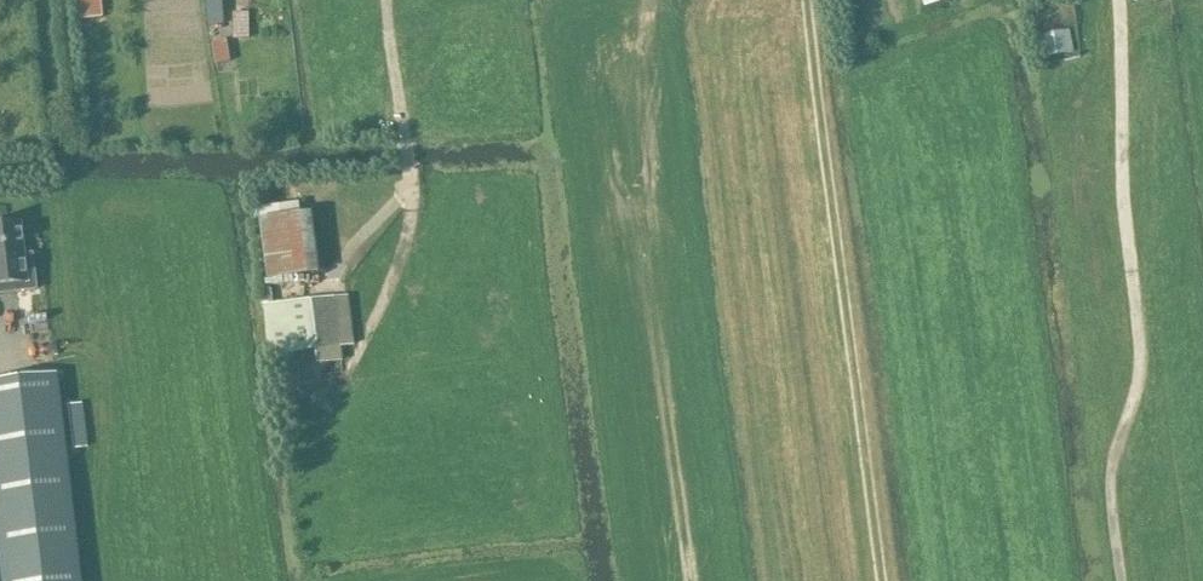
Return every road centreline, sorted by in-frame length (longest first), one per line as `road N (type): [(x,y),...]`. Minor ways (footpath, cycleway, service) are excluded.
road 1 (track): [(1115,580),(1099,491),(1137,366),(1118,205),(1113,0)]
road 2 (track): [(882,580),(805,0)]
road 3 (track): [(309,580),(300,453),(395,270),(410,186)]

